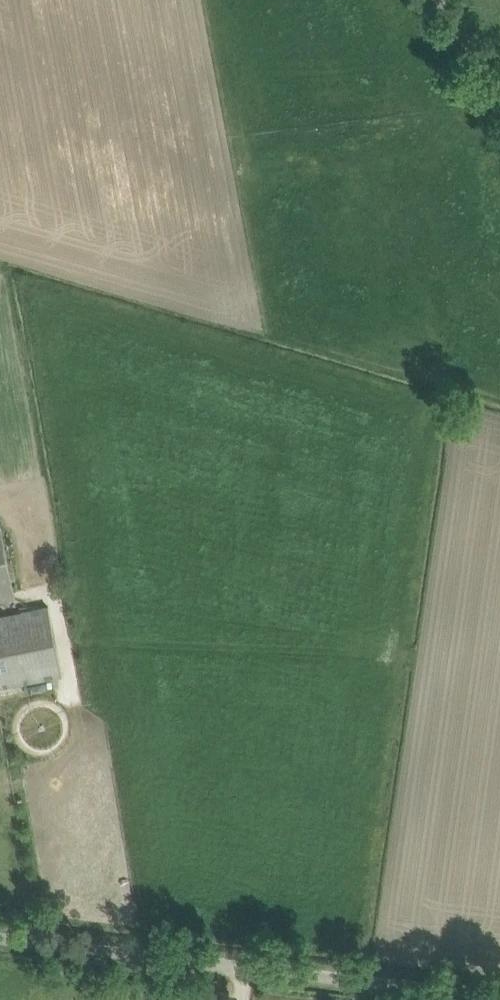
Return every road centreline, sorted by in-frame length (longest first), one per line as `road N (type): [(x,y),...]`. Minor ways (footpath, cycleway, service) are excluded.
road 1 (unclassified): [(0,937),(499,996)]

